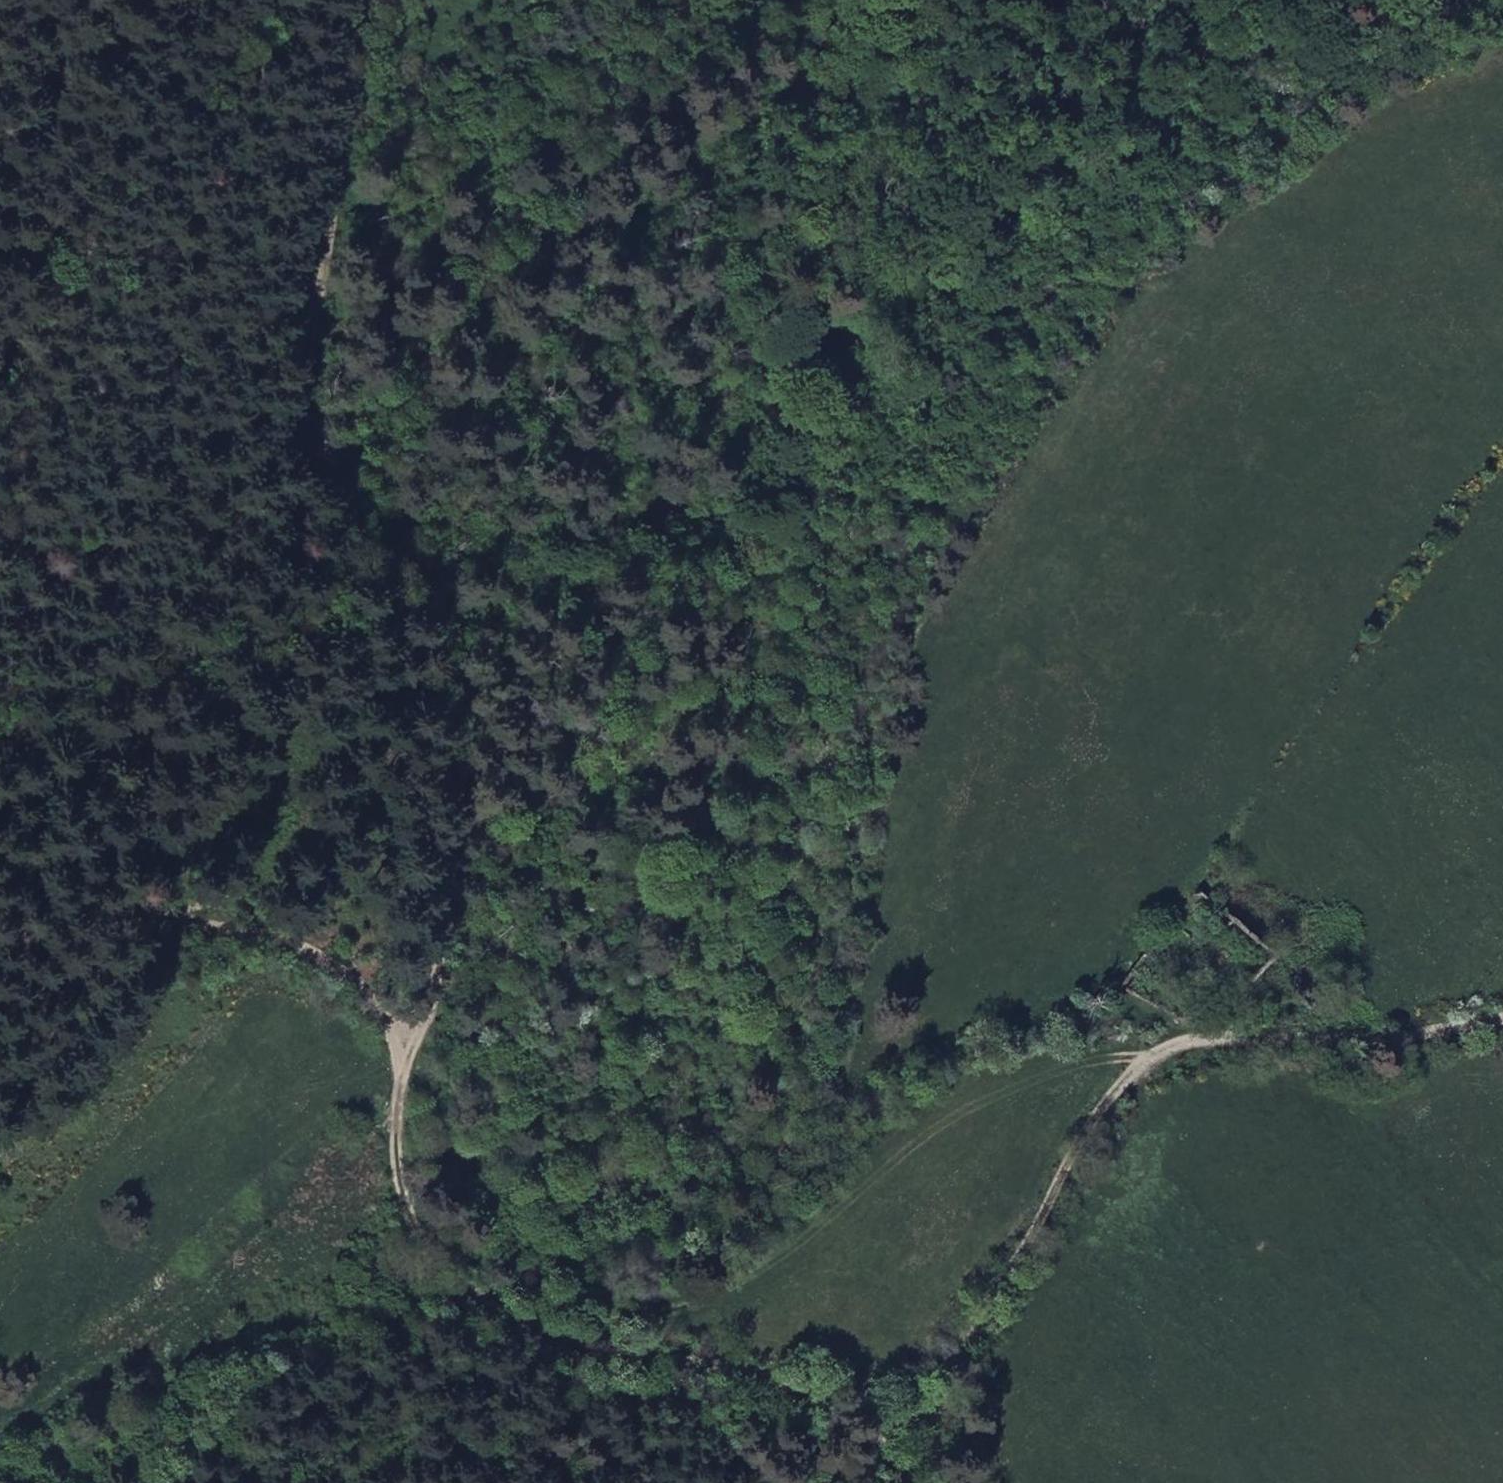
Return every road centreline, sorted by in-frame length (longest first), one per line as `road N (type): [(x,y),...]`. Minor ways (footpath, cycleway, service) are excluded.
road 1 (track): [(1502,1018),(1156,1063),(1041,1191),(915,1465)]
road 2 (track): [(419,1037),(280,934),(0,950)]

